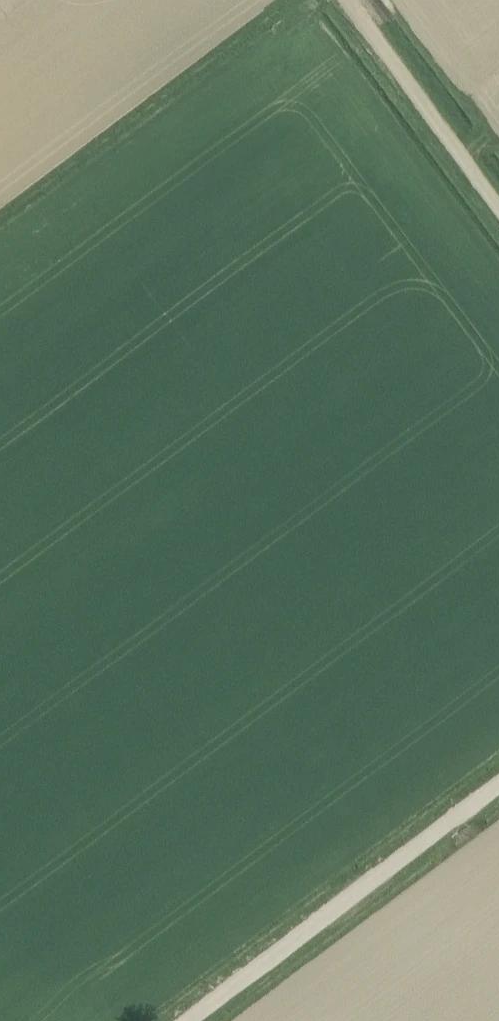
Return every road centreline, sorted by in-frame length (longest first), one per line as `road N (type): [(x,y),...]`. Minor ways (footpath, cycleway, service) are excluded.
road 1 (track): [(498,789),(189,1020)]
road 2 (track): [(498,205),(349,0)]

